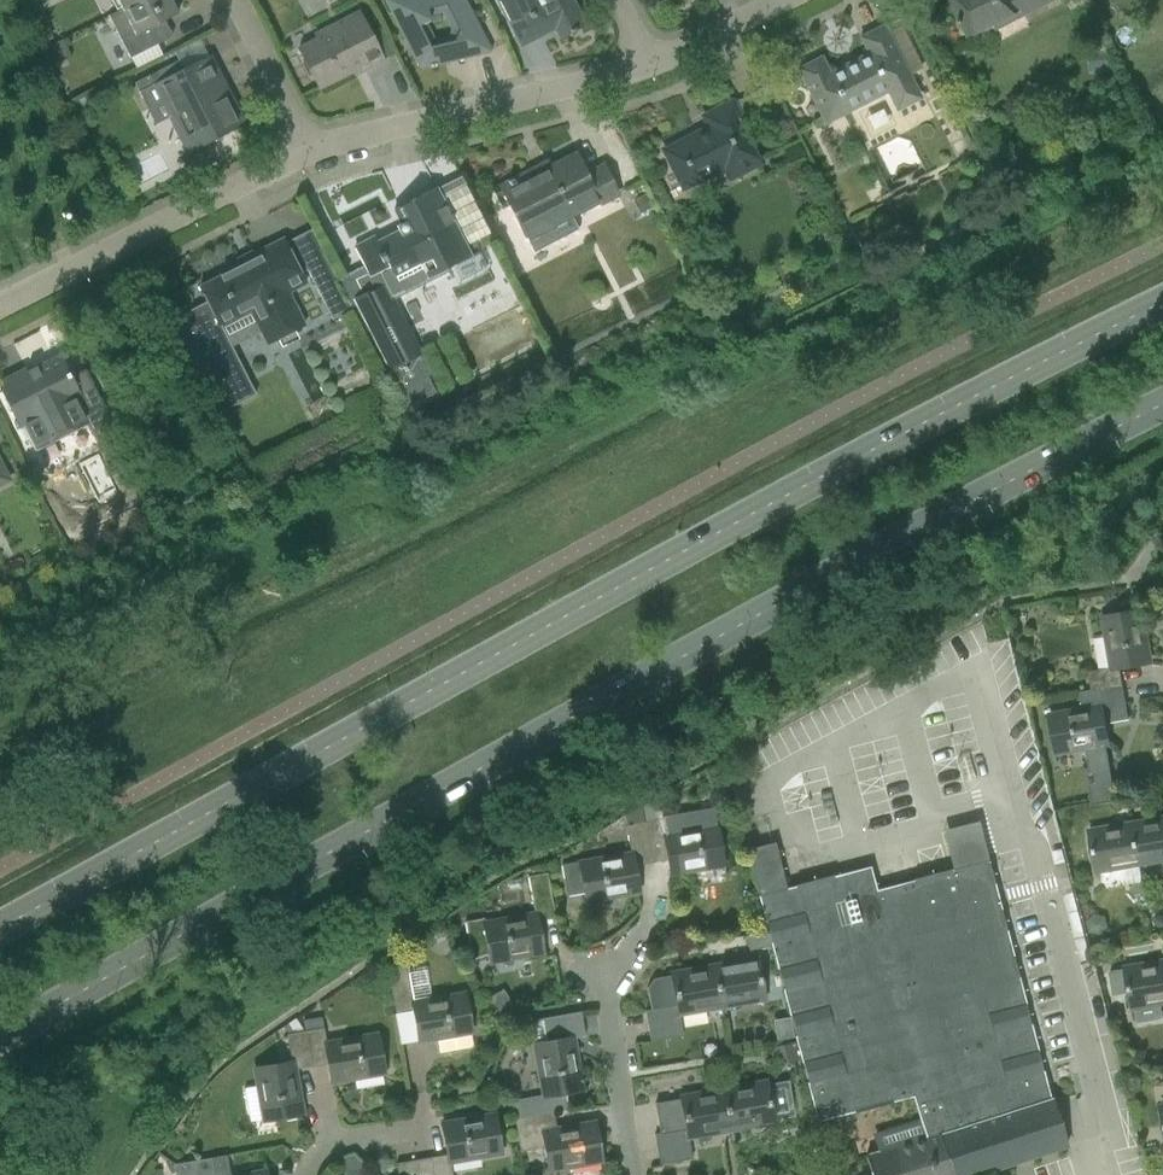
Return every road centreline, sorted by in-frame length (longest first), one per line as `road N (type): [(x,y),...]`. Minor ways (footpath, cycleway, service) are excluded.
road 1 (primary): [(0,1043),(743,629),(1162,406)]
road 2 (primary): [(1162,304),(0,935)]
road 3 (residential): [(313,157),(0,314)]
road 4 (residential): [(649,69),(313,157)]
road 5 (residential): [(636,1174),(606,968),(644,935),(654,886)]
road 6 (residential): [(313,157),(232,0)]
road 7 (residential): [(782,0),(649,69)]
road 8 (residential): [(306,1174),(311,1145),(334,1123),(418,1113)]

